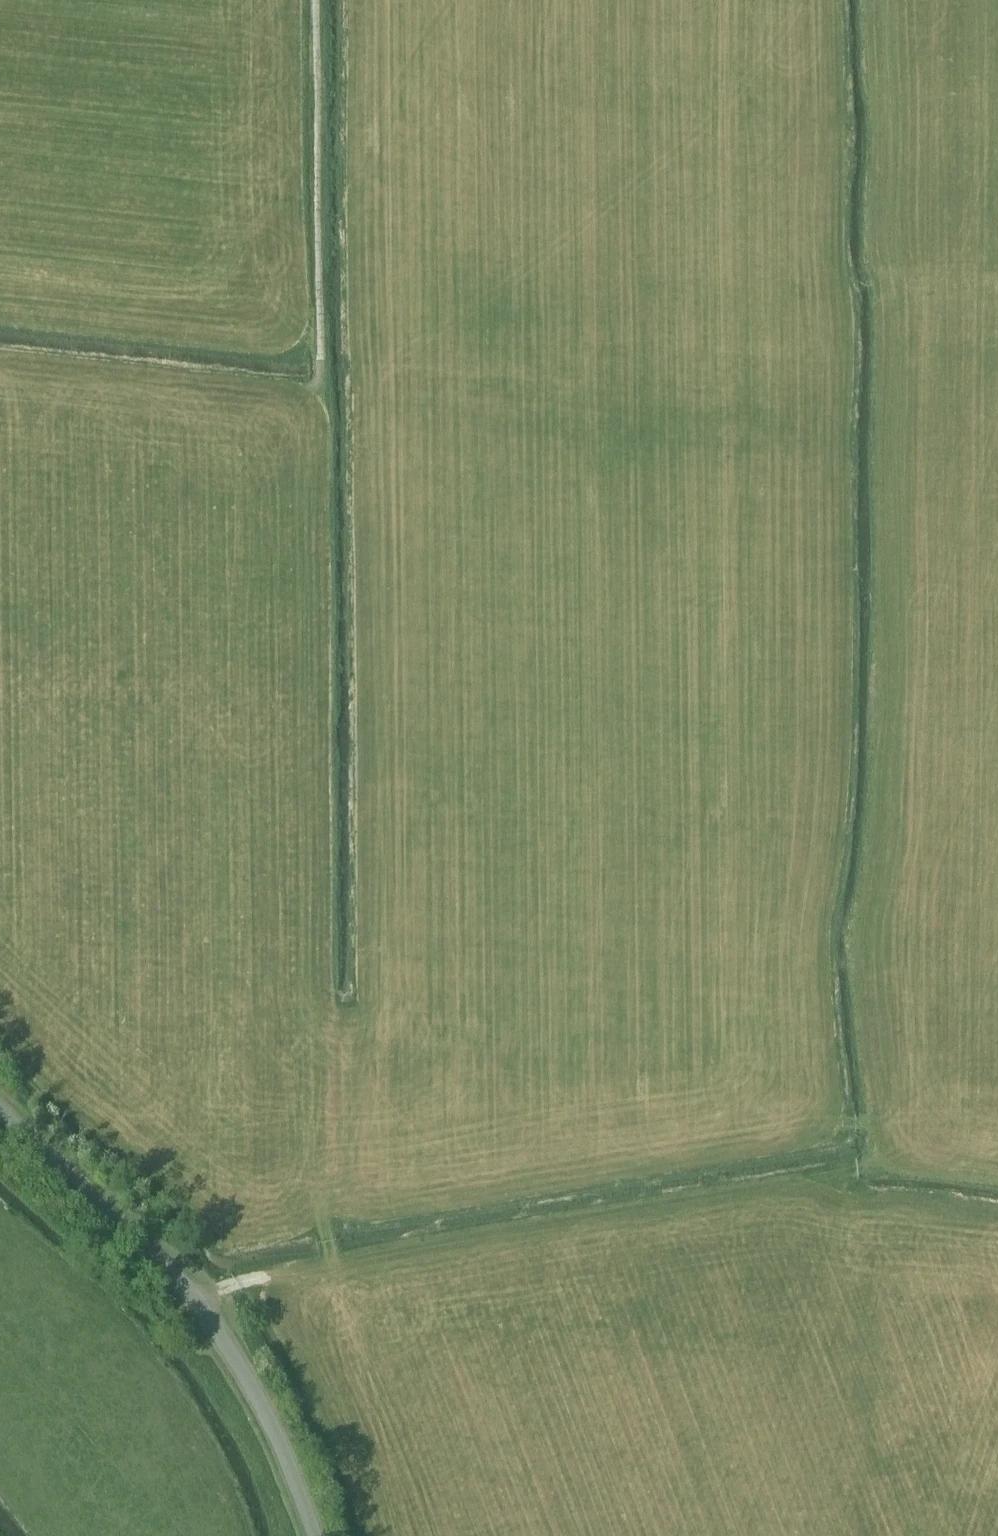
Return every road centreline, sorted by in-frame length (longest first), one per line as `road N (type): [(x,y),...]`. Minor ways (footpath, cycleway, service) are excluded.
road 1 (unclassified): [(323,1535),(250,1360),(0,1114)]

